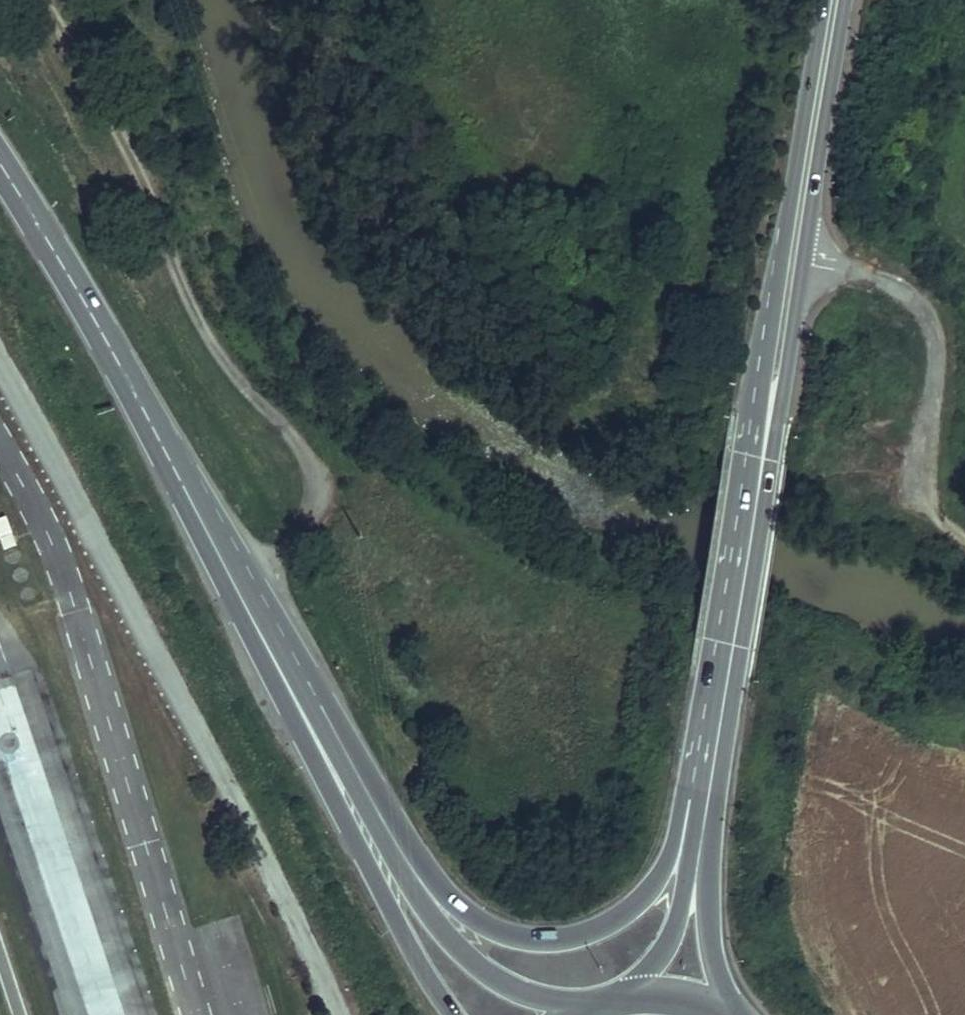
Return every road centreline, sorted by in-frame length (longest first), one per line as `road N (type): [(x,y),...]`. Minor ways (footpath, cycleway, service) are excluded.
road 1 (track): [(230,578),(310,521),(321,468),(185,288),(143,164),(41,0)]
road 2 (secondary): [(699,783),(647,894),(576,938),(529,939),(491,928),(458,905),(341,727),(293,686)]
road 3 (secondary): [(293,686),(0,162)]
road 4 (secondary): [(832,0),(760,445)]
road 5 (track): [(791,264),(867,277),(909,298),(932,330),(922,460),(932,500),(964,543)]
road 6 (secondary): [(585,1006),(508,986),(467,959),(425,911),(330,766)]
road 7 (secondary): [(735,1014),(717,965),(709,897),(723,682)]
road 8 (secondary): [(330,766),(395,920),(454,1014)]
road 9 (secondary): [(723,682),(760,445)]
road 10 (secondary): [(699,783),(673,935),(630,991)]

